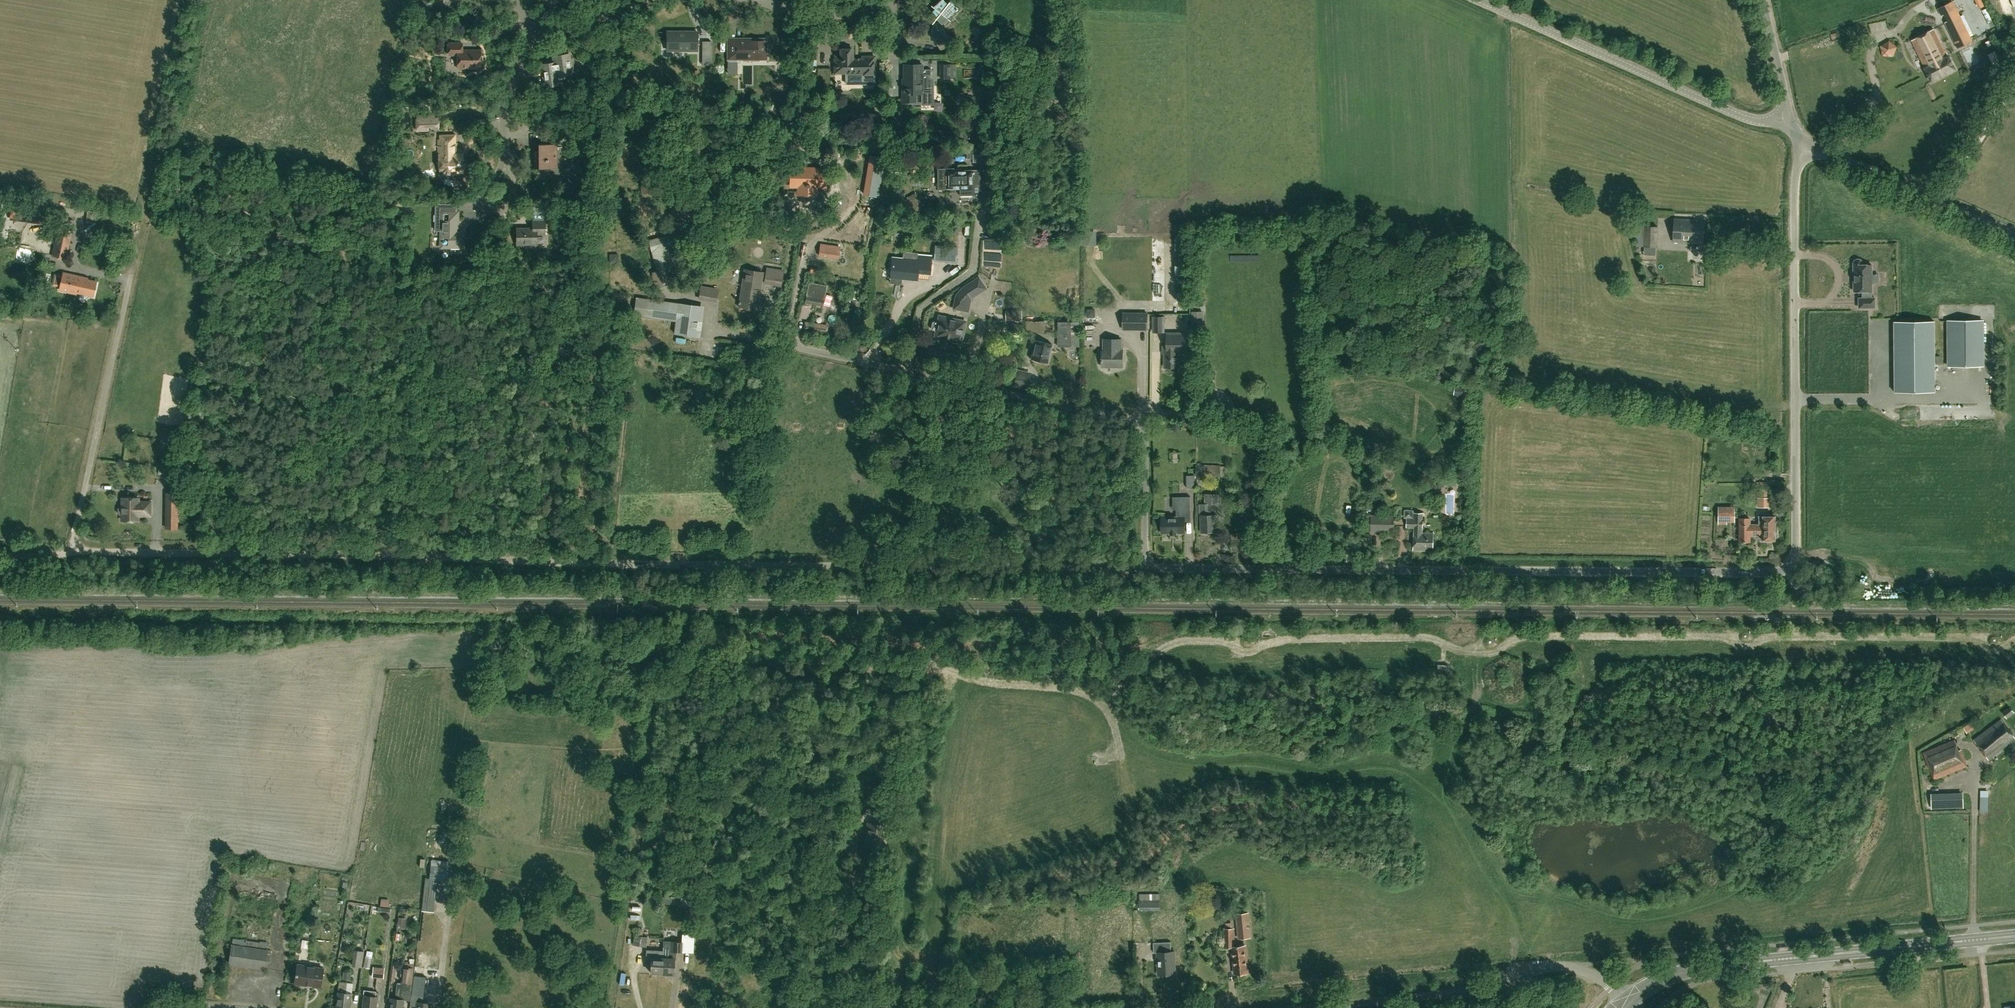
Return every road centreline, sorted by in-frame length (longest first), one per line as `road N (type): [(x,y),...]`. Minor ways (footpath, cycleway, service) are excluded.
road 1 (unclassified): [(1146,568),(1784,570),(1797,543),(1796,185),(1803,148)]
road 2 (track): [(1168,650),(1120,626),(672,617),(610,1007)]
road 3 (track): [(1168,650),(1184,643),(1246,650),(1354,638),(1439,640),(1490,654),(1542,638),(1749,644),(1951,637),(1991,648),(2014,641)]
road 4 (unclassified): [(601,564),(73,551),(138,245)]
road 5 (unclassified): [(601,564),(1146,568)]
road 6 (residential): [(1146,568),(1142,428),(781,344)]
road 7 (secondary): [(2014,936),(1693,969),(1629,1001)]
road 8 (unclassified): [(1302,1007),(1487,988),(1563,965),(1597,975),(1629,1001)]
road 9 (unclassified): [(1786,119),(1739,116),(1480,0)]
road 10 (unclassified): [(2014,238),(1803,148)]
road 11 (unclassified): [(1786,119),(1763,0)]

